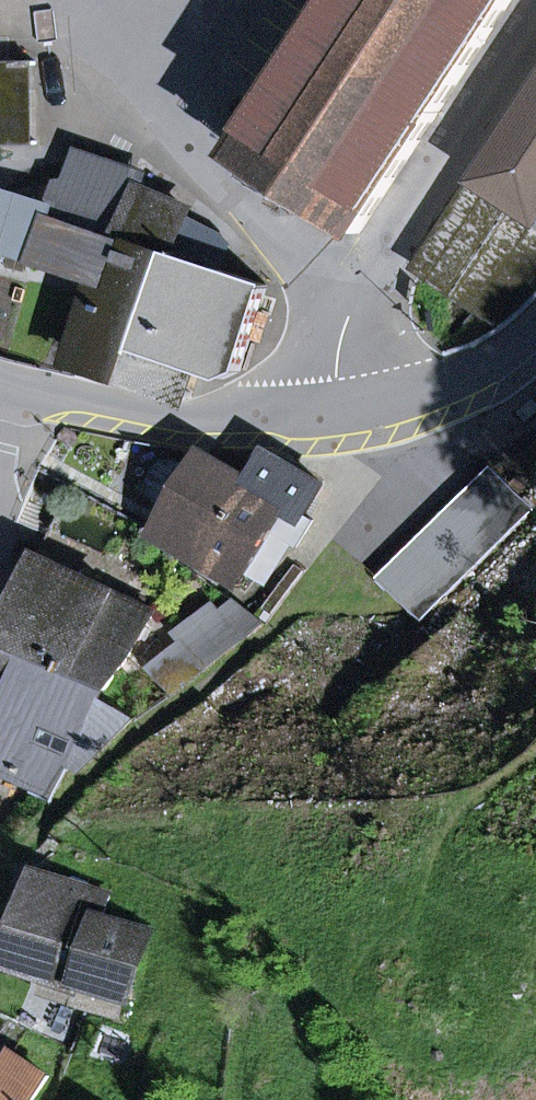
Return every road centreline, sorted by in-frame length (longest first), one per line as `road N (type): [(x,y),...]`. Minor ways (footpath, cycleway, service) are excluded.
road 1 (tertiary): [(21,395),(178,425),(322,415),(474,373),(535,324)]

